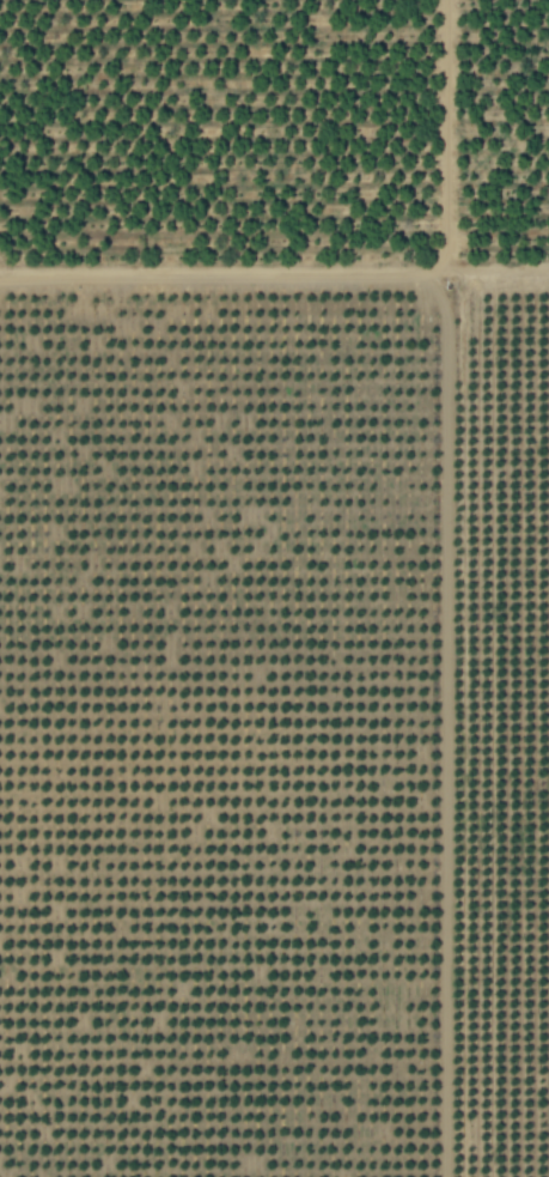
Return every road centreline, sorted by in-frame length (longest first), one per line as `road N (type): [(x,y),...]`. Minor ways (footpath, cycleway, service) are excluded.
road 1 (track): [(0,277),(548,274)]

